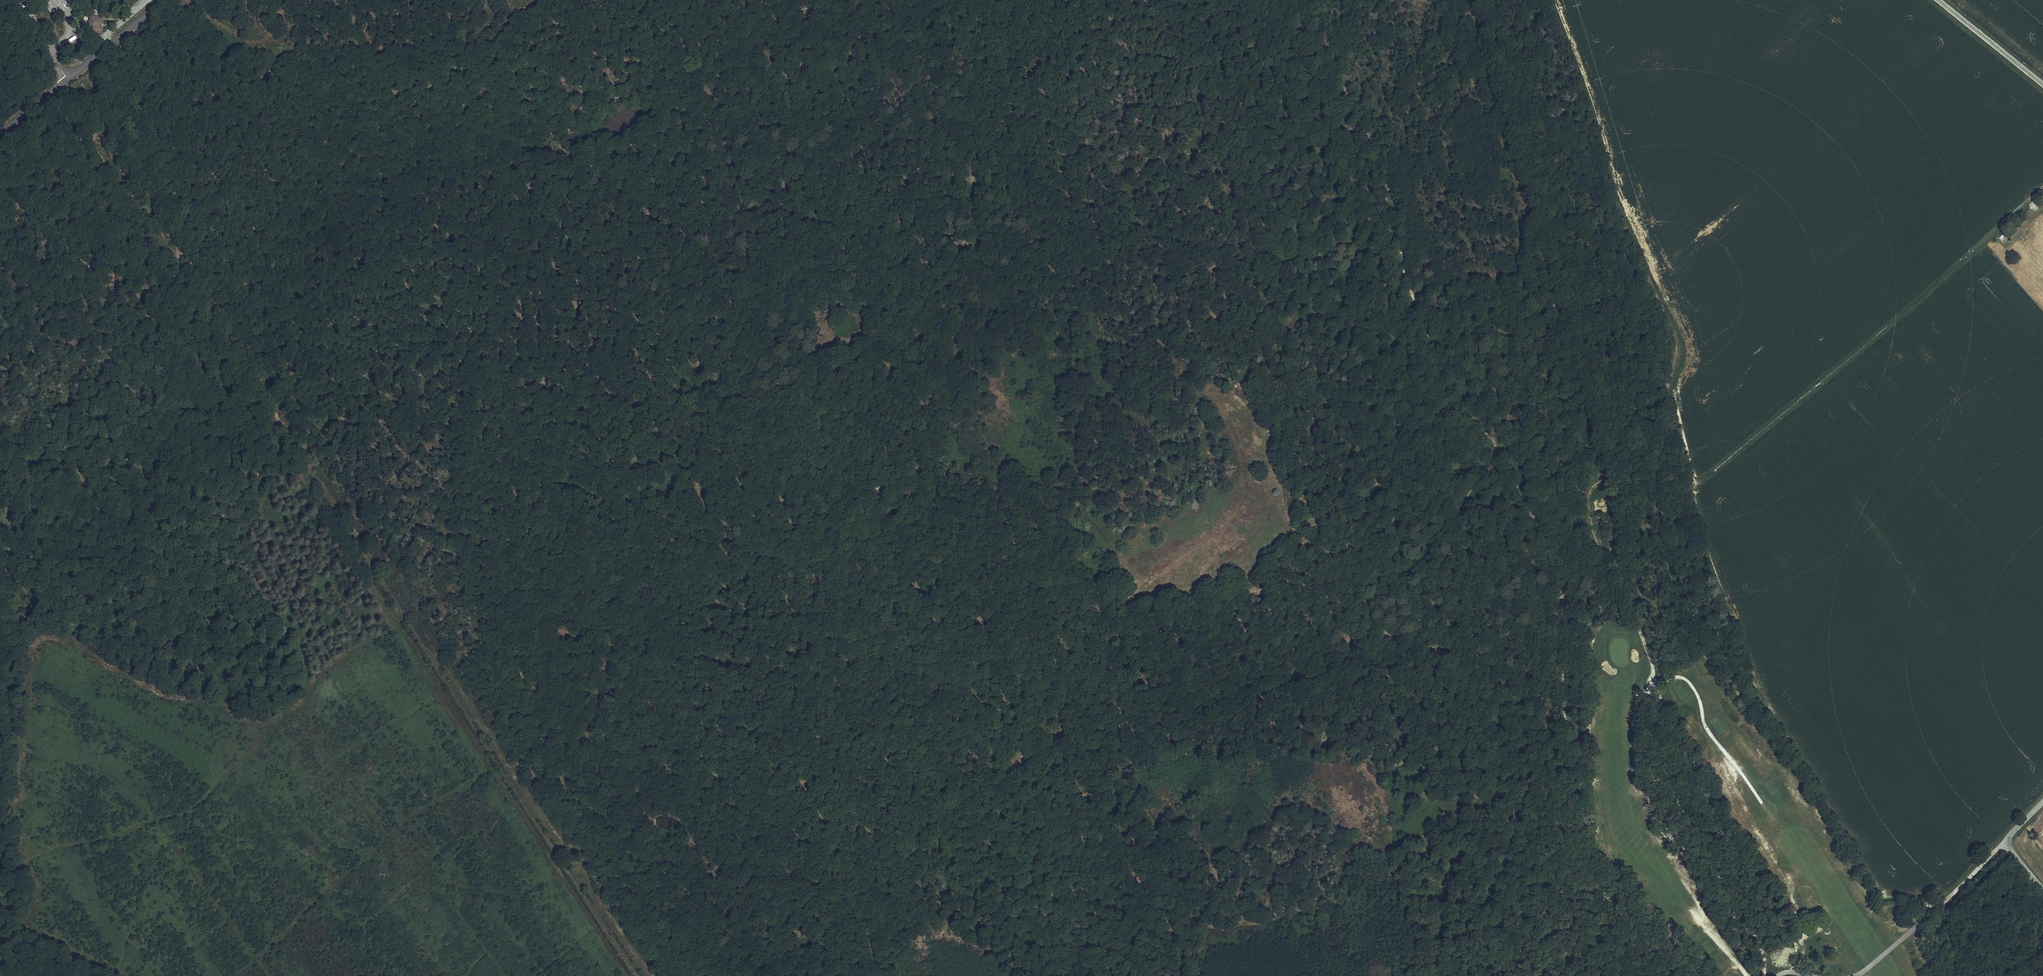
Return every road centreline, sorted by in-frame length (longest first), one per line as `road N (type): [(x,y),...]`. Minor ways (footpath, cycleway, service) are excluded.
road 1 (tertiary): [(0,133),(163,0)]
road 2 (residential): [(2003,842),(1848,975)]
road 3 (unclassified): [(1940,0),(2042,84)]

